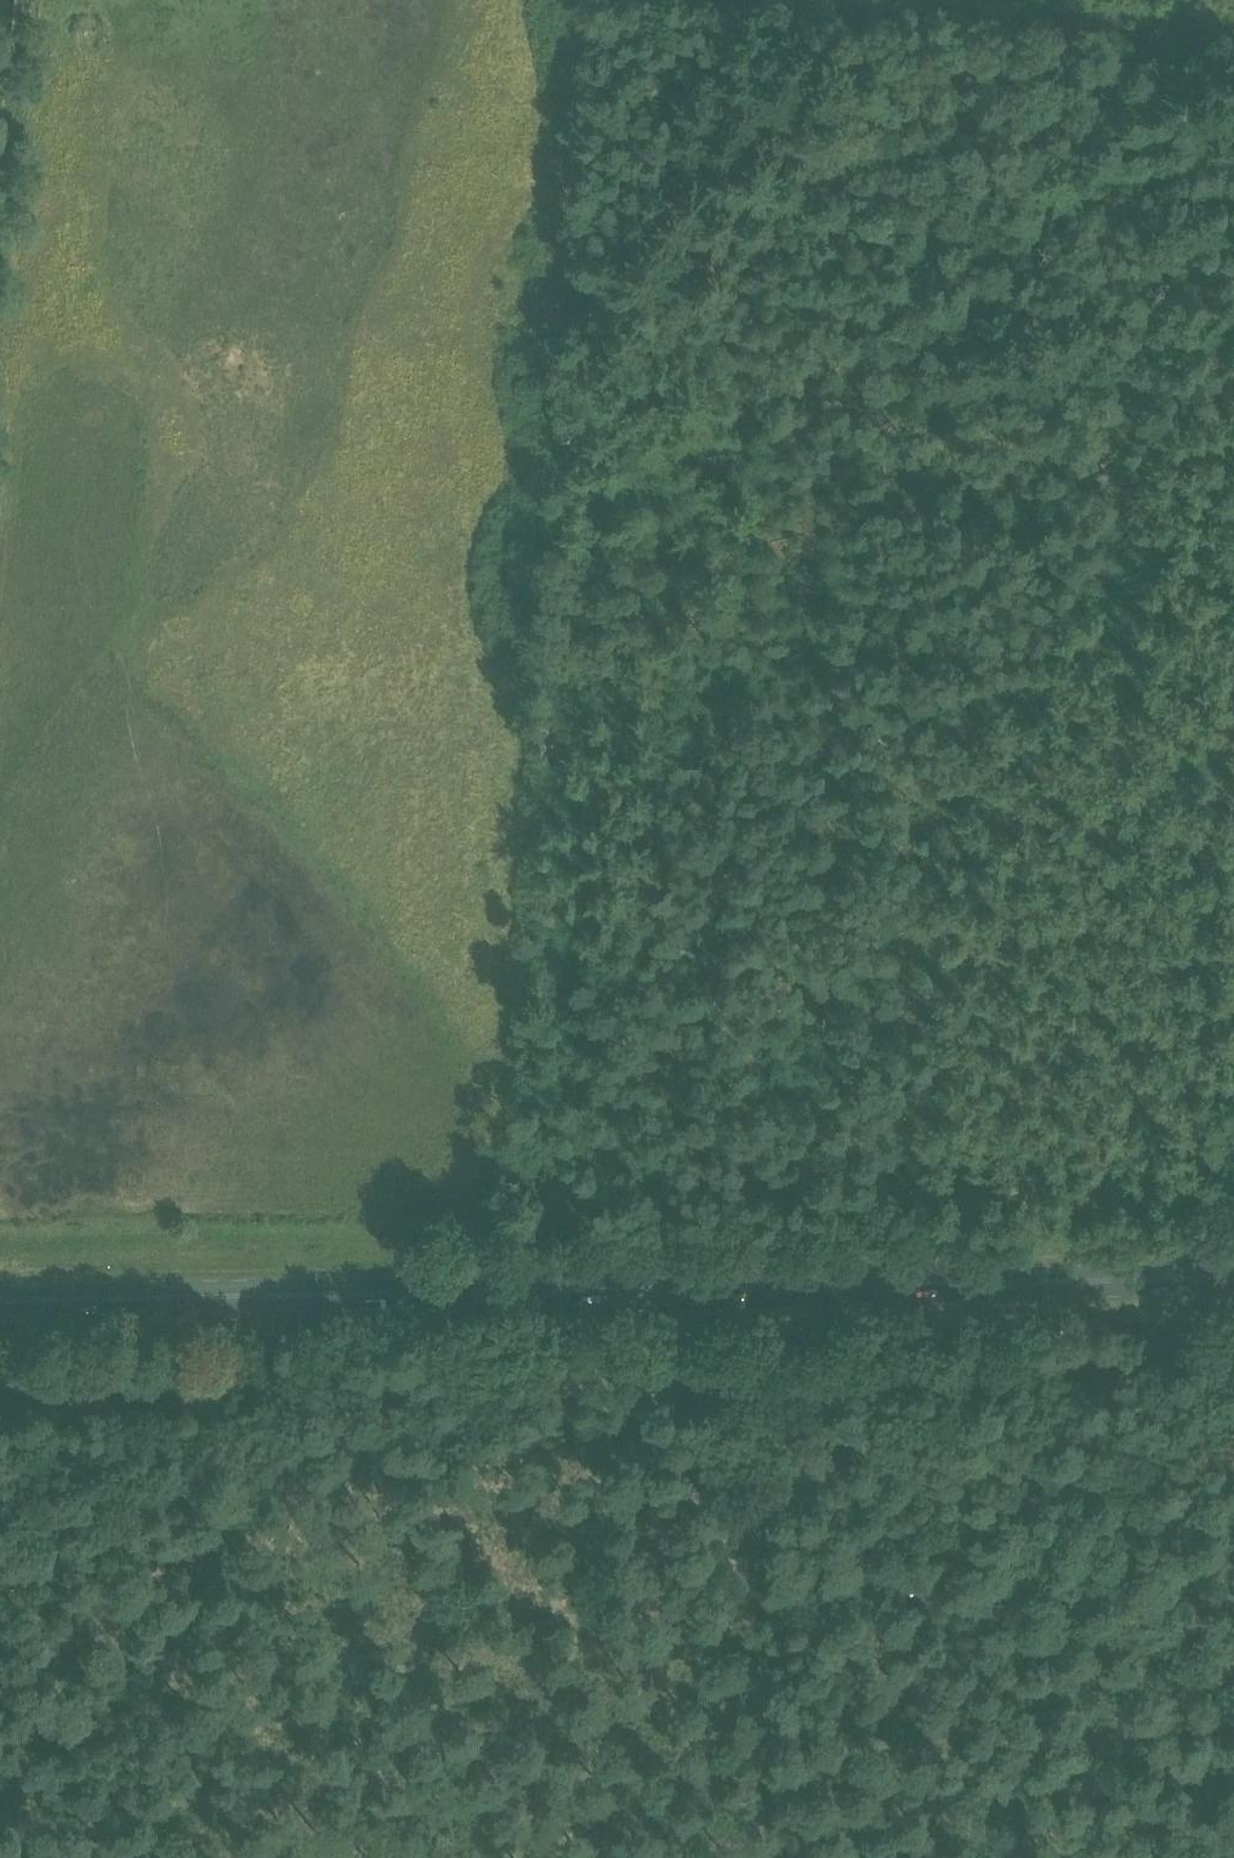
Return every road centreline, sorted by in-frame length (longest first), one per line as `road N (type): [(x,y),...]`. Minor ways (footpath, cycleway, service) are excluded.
road 1 (primary): [(0,1302),(686,1296)]
road 2 (unclassified): [(0,1392),(685,1364)]
road 3 (unclassified): [(685,1364),(1233,1351)]
road 4 (primary): [(686,1296),(1233,1283)]

